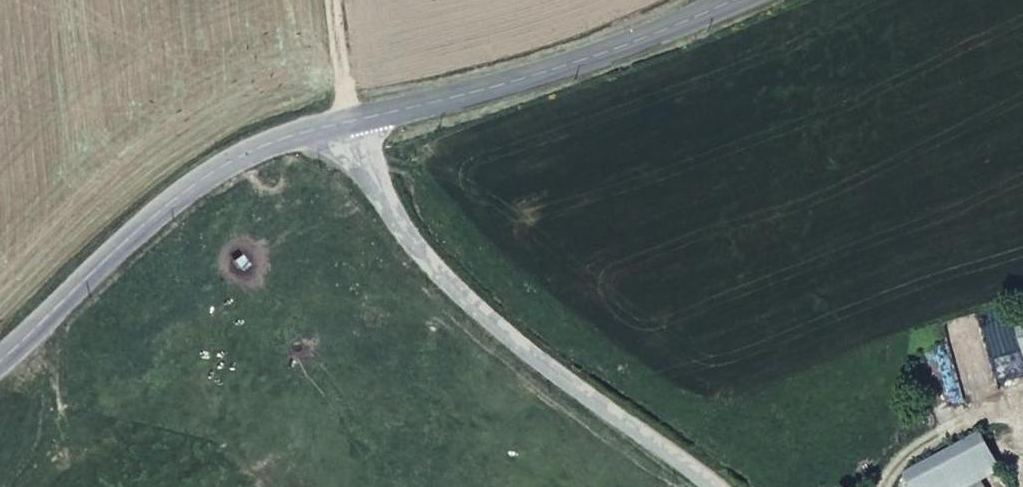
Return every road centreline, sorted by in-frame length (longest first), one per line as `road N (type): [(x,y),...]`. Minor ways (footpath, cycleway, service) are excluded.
road 1 (unclassified): [(345,125),(368,180),(467,304),(653,438),(700,486)]
road 2 (secondary): [(345,125),(250,149),(162,202),(0,358)]
road 3 (secondary): [(736,0),(520,81),(345,125)]
road 4 (track): [(345,125),(332,0)]

